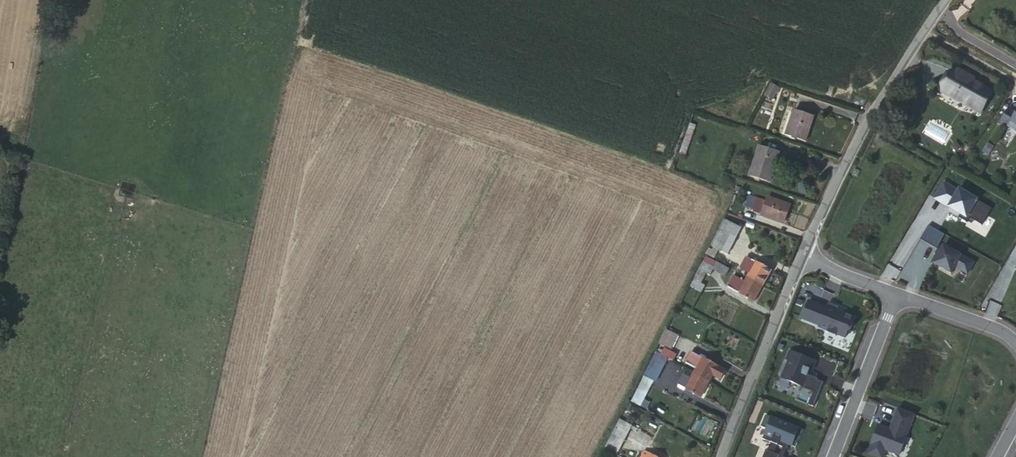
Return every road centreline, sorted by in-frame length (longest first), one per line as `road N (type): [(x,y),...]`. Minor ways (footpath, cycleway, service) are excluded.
road 1 (tertiary): [(935,14),(877,105),(802,257)]
road 2 (tertiary): [(802,257),(719,456)]
road 3 (residential): [(833,456),(895,295)]
road 4 (residential): [(895,295),(1015,343)]

